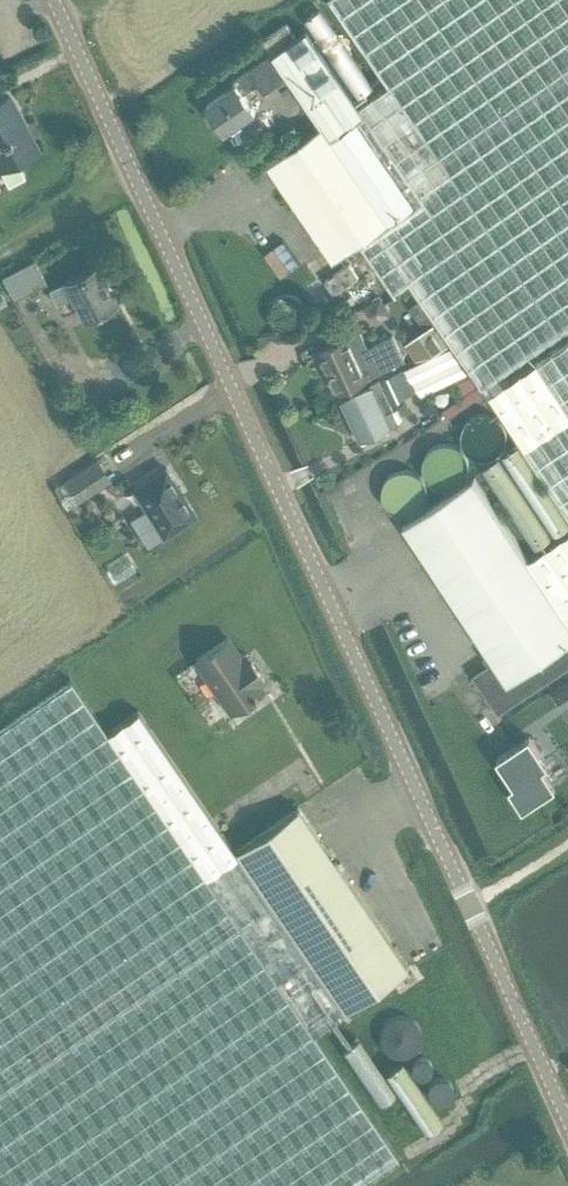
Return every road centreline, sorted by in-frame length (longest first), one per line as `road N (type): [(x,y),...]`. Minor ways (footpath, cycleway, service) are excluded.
road 1 (residential): [(567,1111),(58,0)]

